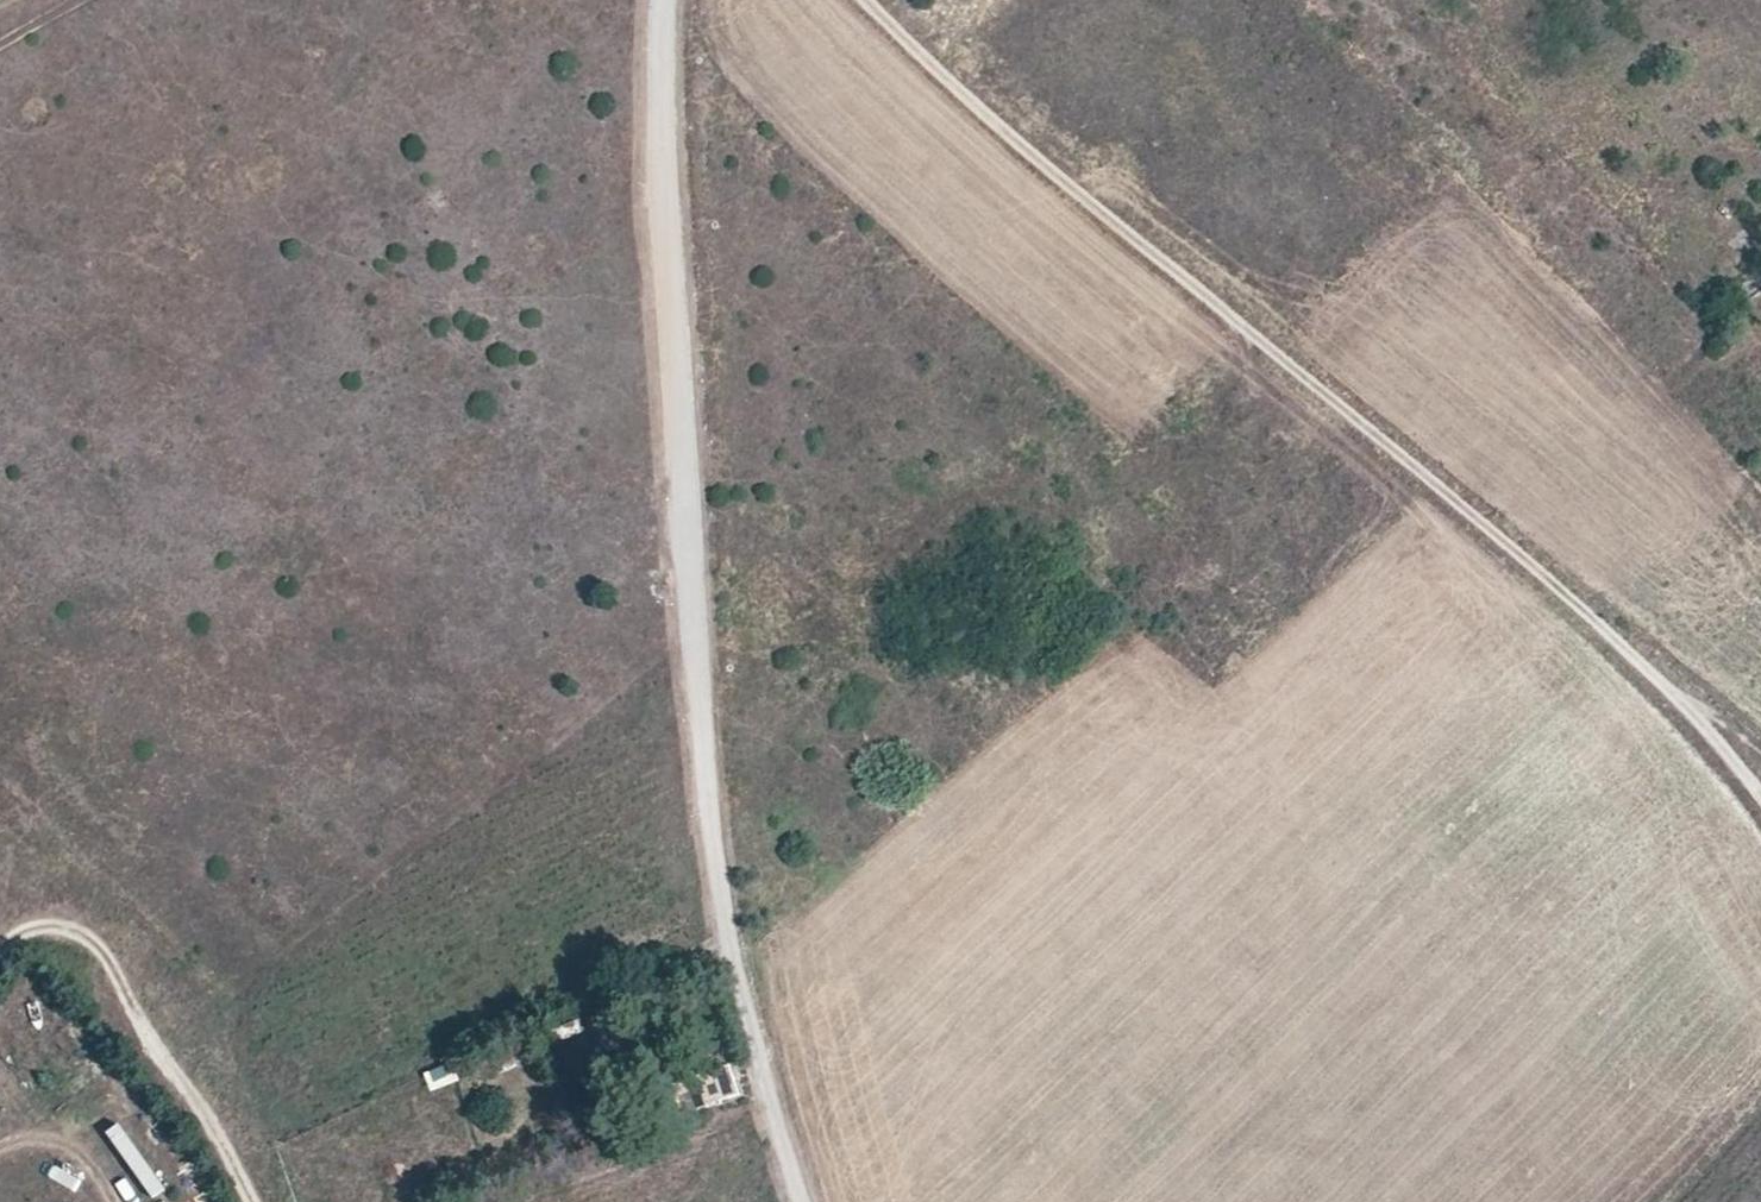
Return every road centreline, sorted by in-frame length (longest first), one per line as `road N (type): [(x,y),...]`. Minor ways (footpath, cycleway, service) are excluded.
road 1 (track): [(801,1201),(757,1037),(699,761),(660,72),(667,0)]
road 2 (track): [(862,0),(1676,696),(1760,794)]

